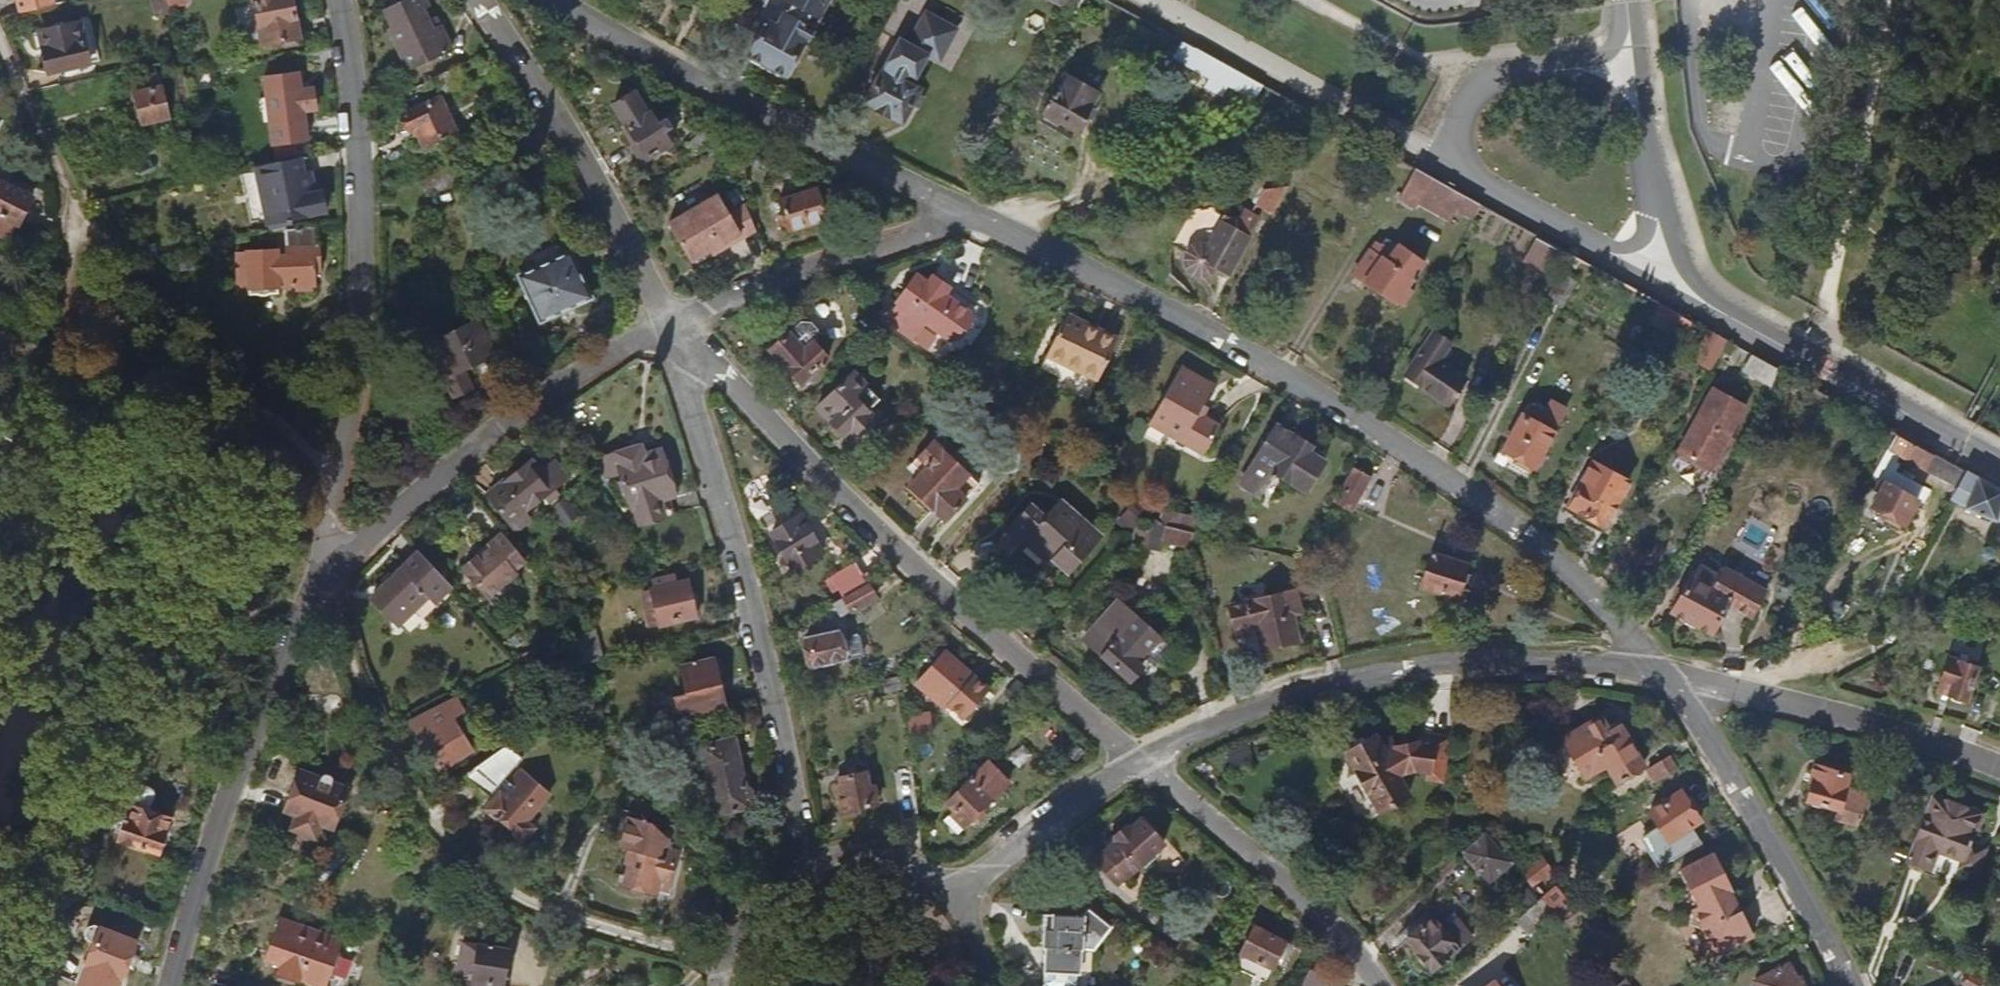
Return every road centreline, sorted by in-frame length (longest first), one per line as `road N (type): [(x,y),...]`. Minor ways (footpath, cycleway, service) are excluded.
road 1 (unclassified): [(1157,0),(1999,465)]
road 2 (residential): [(1666,672),(1525,532),(1396,445),(1226,342),(977,219)]
road 3 (residential): [(1142,758),(957,603),(672,320)]
road 4 (residential): [(0,46),(62,179),(186,350),(283,423),(348,487)]
road 5 (residential): [(672,320),(758,630),(810,864)]
road 6 (residential): [(1142,758),(1316,681),(1480,661),(1666,672)]
road 7 (residential): [(340,0),(358,113),(366,315),(348,487)]
road 8 (residential): [(977,219),(557,0)]
road 9 (residential): [(672,320),(530,398),(376,536),(330,599)]
road 10 (residential): [(330,599),(281,664),(171,985)]
road 11 (residential): [(672,320),(580,148),(483,0)]
road 12 (residential): [(1848,985),(1666,672)]
road 13 (residential): [(1666,672),(1899,726),(1999,766)]
road 14 (residential): [(1380,985),(1330,920),(1142,758)]
road 15 (residential): [(977,219),(818,264),(672,320)]
road 16 (residential): [(955,894),(1044,815),(1142,758)]
road 17 (residential): [(810,864),(769,885),(737,918),(714,985)]
road 18 (residential): [(955,894),(886,859),(810,864)]

